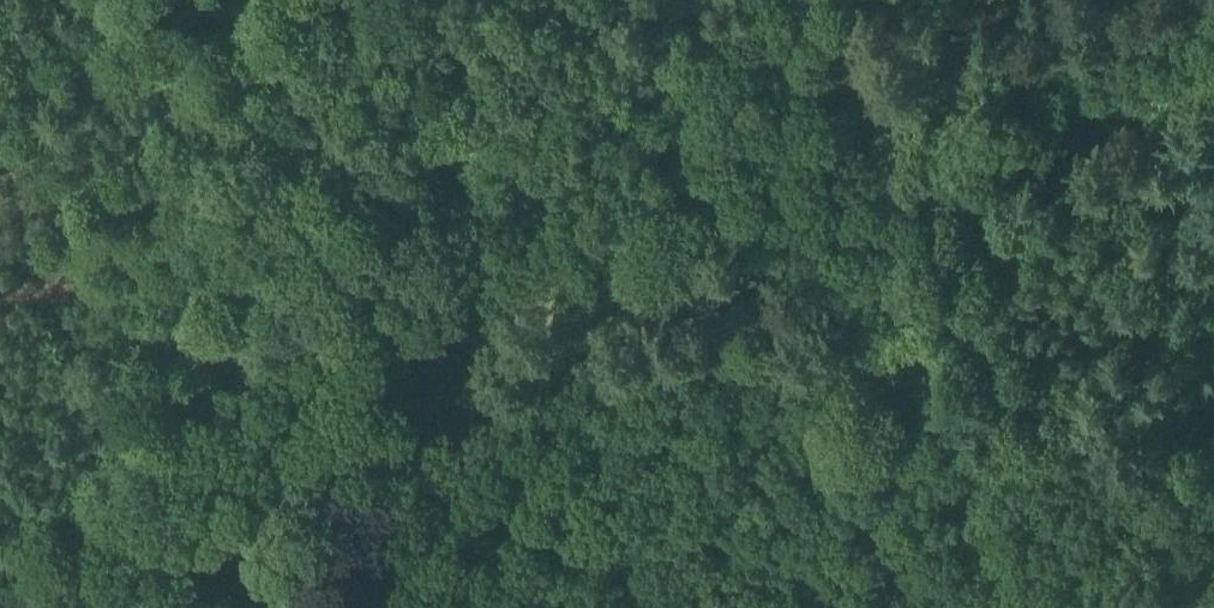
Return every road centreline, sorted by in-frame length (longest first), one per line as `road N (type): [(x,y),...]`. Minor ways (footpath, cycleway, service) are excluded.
road 1 (track): [(0,596),(809,0)]
road 2 (track): [(869,86),(1049,375),(1080,409),(1165,607)]
road 3 (track): [(124,504),(0,144)]
road 4 (track): [(1139,0),(869,86)]

